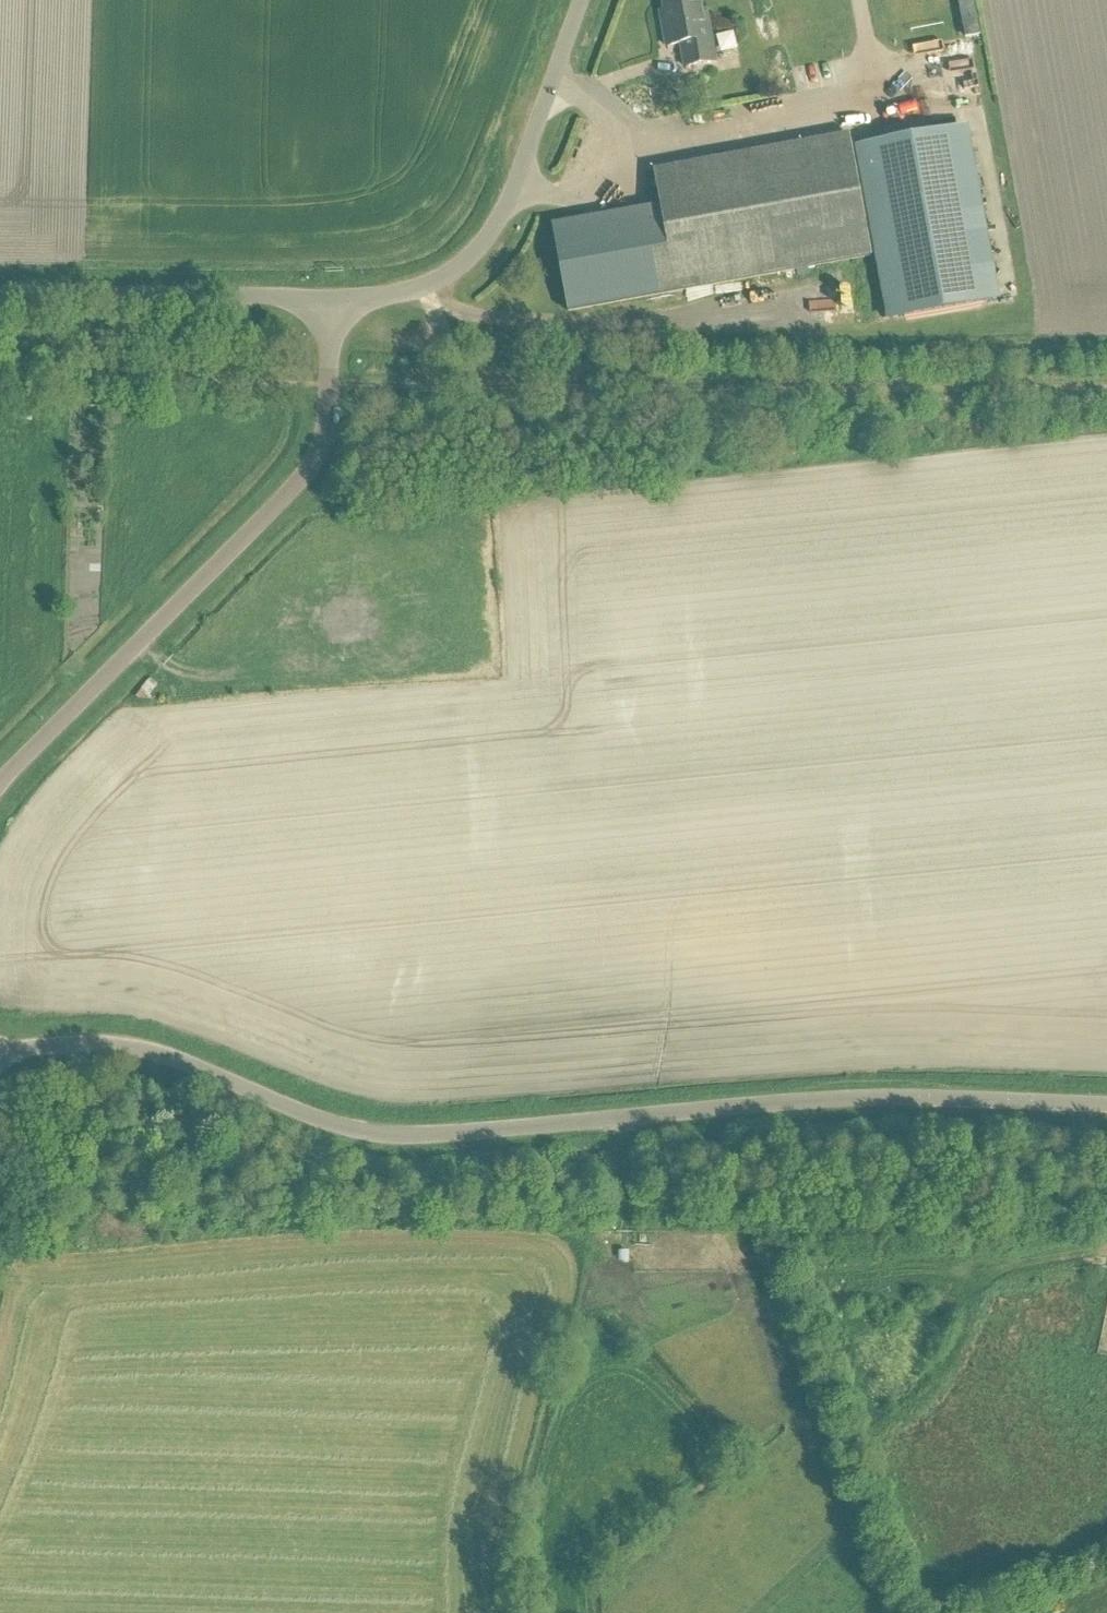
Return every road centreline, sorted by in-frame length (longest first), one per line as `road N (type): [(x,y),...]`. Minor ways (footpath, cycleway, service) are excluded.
road 1 (unclassified): [(0,1053),(85,1044),(153,1053),(334,1125),(417,1137),(789,1102),(1106,1106)]
road 2 (unclassified): [(0,784),(318,457),(331,384),(328,296)]
road 3 (unclassified): [(328,296),(420,289),(490,240),(583,0)]
road 4 (unclassified): [(328,296),(0,293)]

